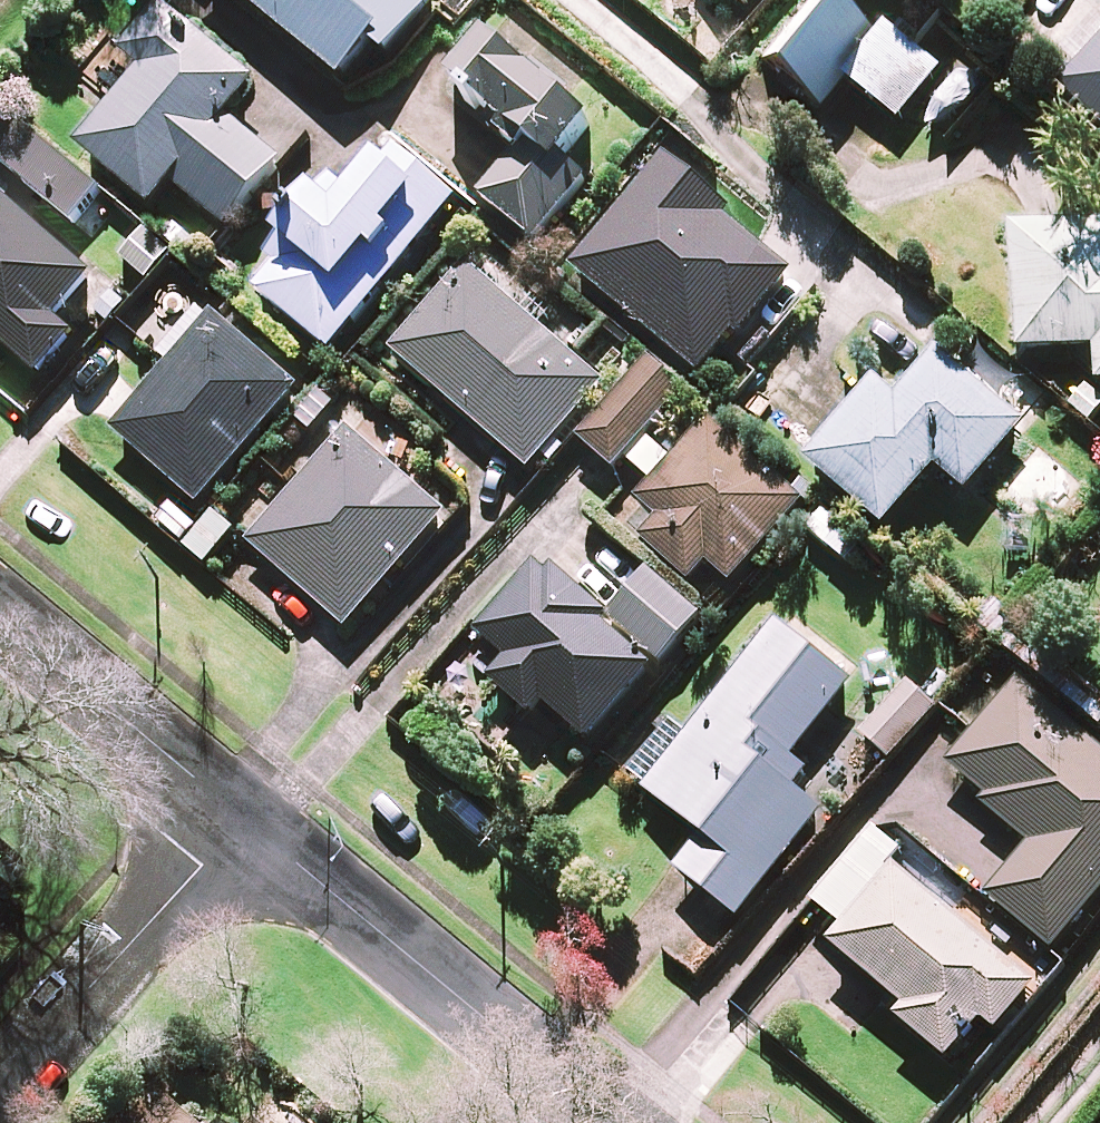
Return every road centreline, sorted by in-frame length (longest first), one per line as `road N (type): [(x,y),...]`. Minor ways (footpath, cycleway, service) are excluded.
road 1 (residential): [(610,1122),(246,820)]
road 2 (residential): [(0,1092),(246,820)]
road 3 (residential): [(246,820),(0,615)]

